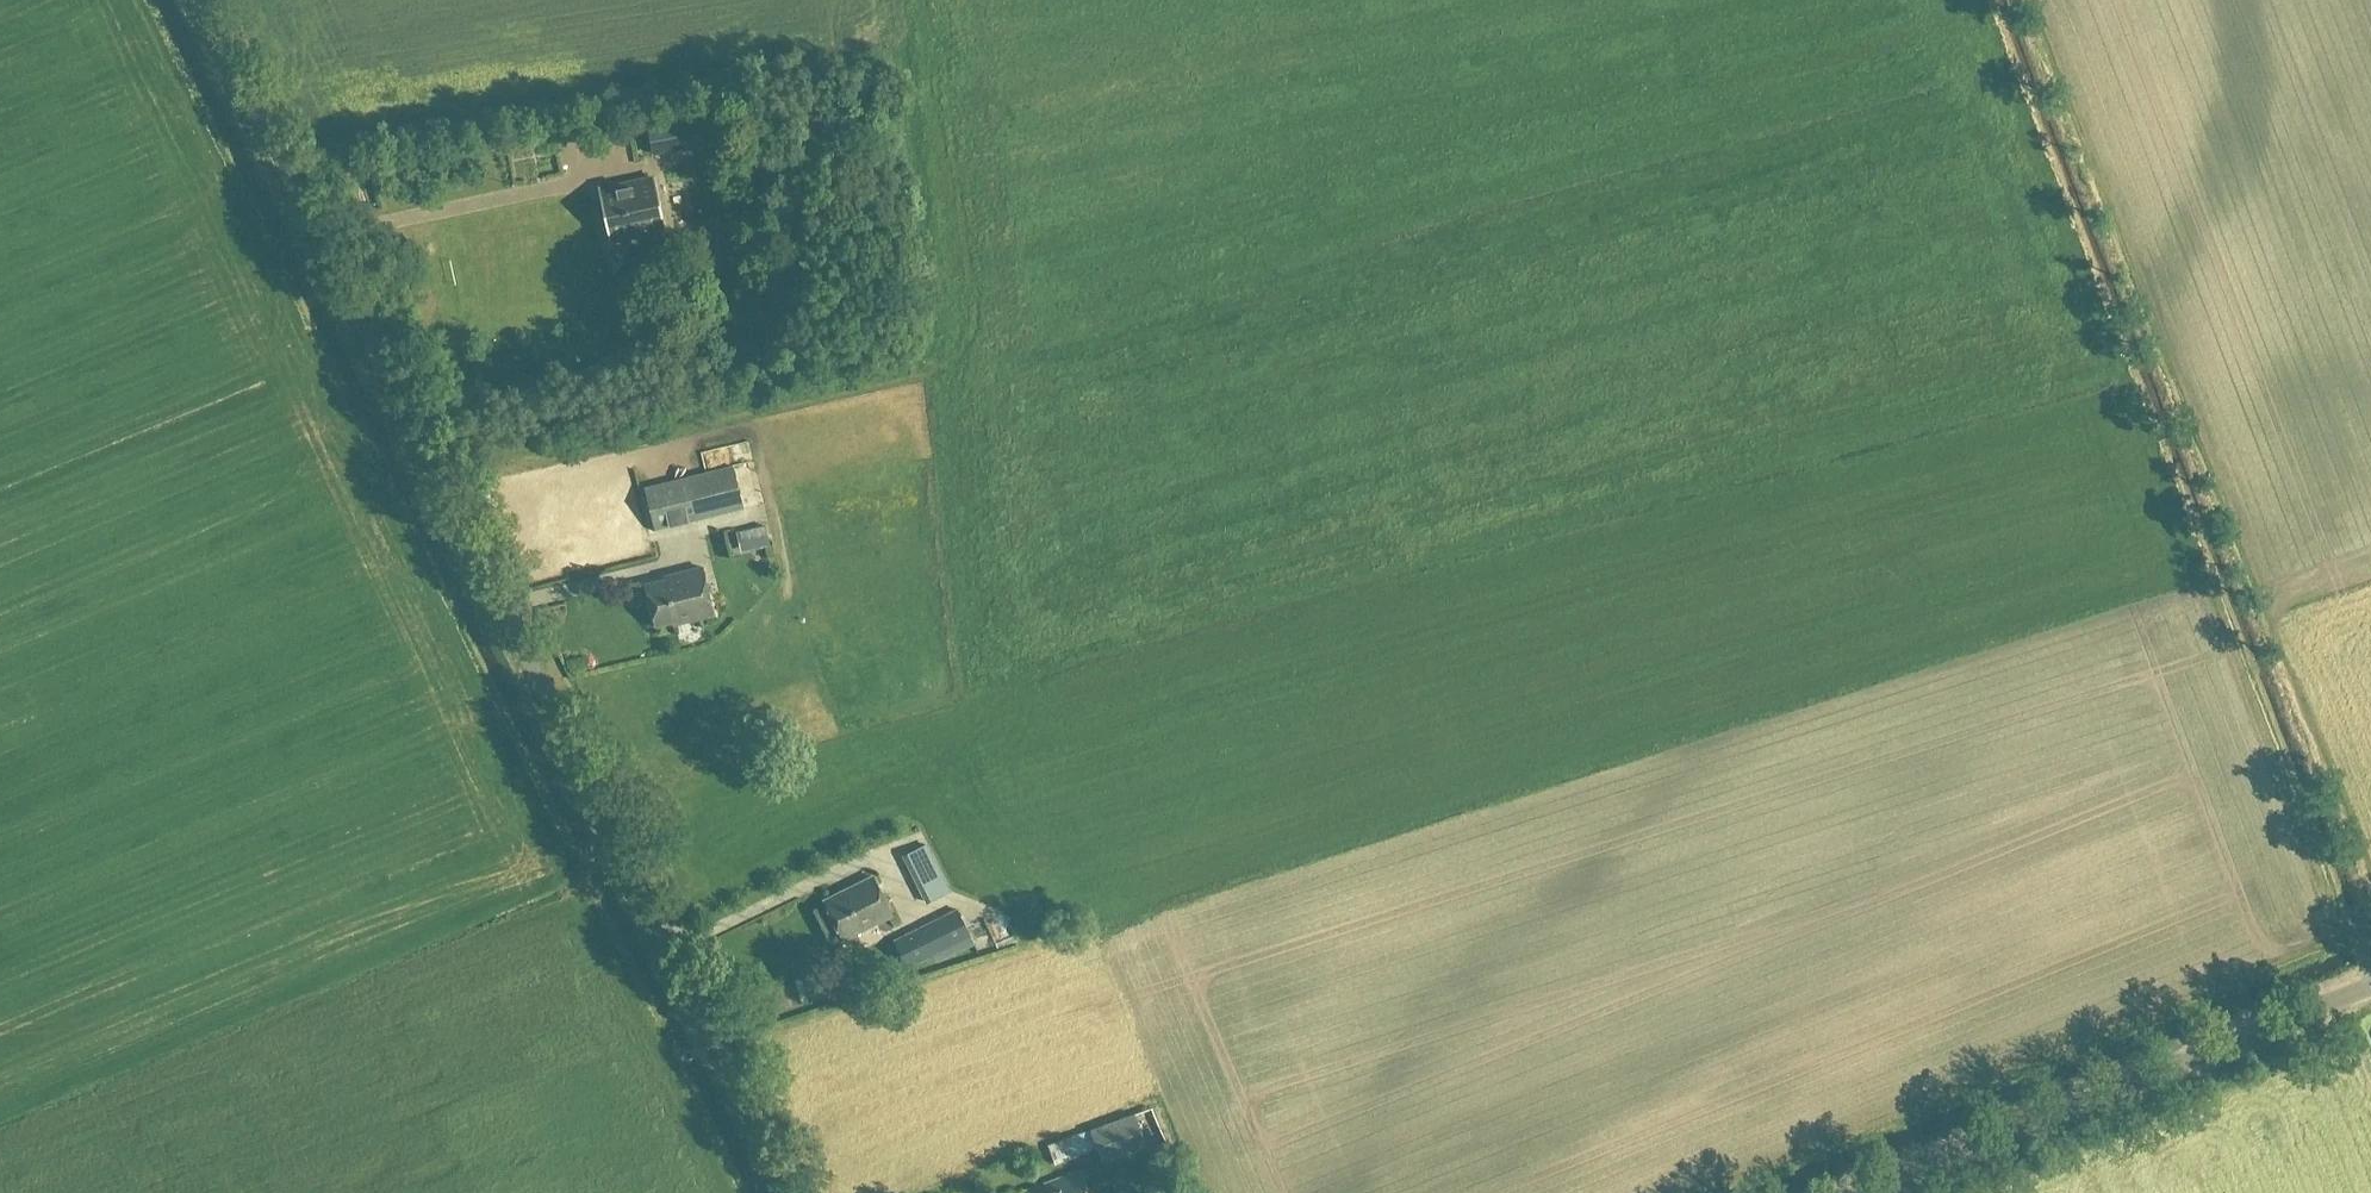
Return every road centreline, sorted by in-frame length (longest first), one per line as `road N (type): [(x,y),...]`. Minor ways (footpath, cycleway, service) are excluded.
road 1 (unclassified): [(795,1192),(203,0)]
road 2 (unclassified): [(1877,1192),(2370,991)]

